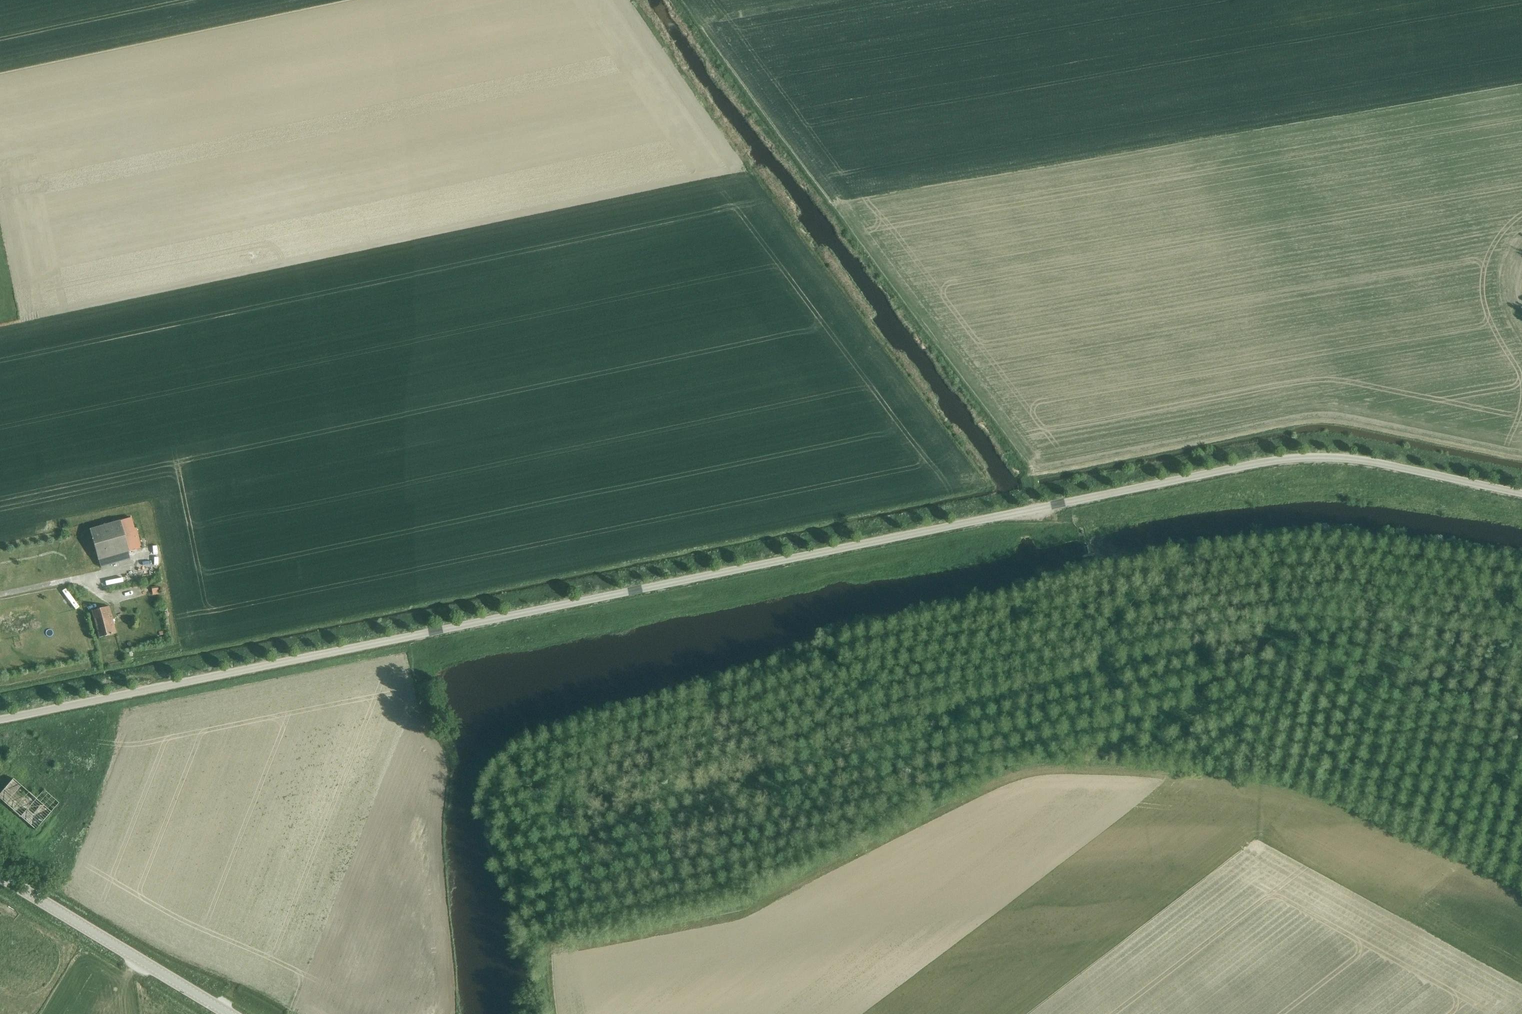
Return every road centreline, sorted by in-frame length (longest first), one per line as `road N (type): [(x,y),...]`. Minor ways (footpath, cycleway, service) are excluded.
road 1 (unclassified): [(0,719),(1274,459),(1332,456),(1521,494)]
road 2 (tertiary): [(229,1013),(0,875)]

